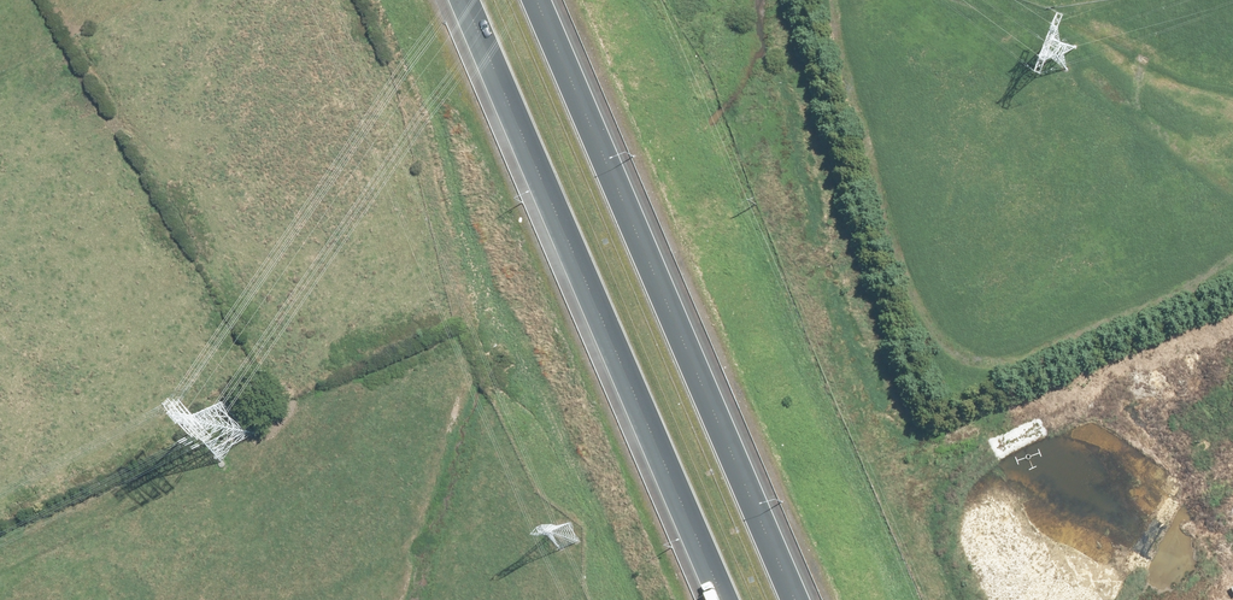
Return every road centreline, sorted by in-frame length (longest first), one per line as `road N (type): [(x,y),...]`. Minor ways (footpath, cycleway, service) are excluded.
road 1 (track): [(1232,253),(1149,311),(1013,364),(972,359),(949,346),(929,325),(883,199),(833,0)]
road 2 (motorway): [(542,0),(803,599)]
road 3 (motorway): [(721,599),(462,0)]
road 4 (track): [(1232,191),(1086,70)]

